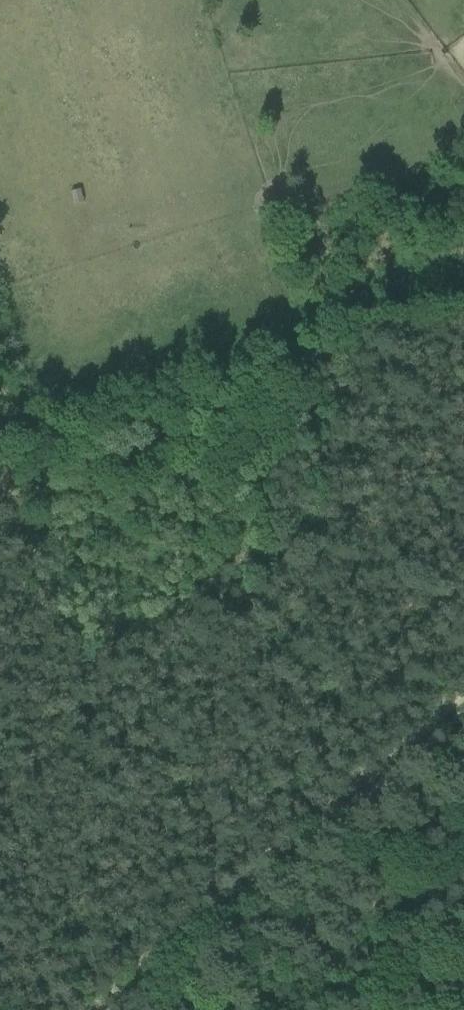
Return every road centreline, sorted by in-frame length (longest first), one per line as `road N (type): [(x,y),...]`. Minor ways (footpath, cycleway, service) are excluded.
road 1 (track): [(86,1009),(463,692)]
road 2 (track): [(463,310),(0,458)]

